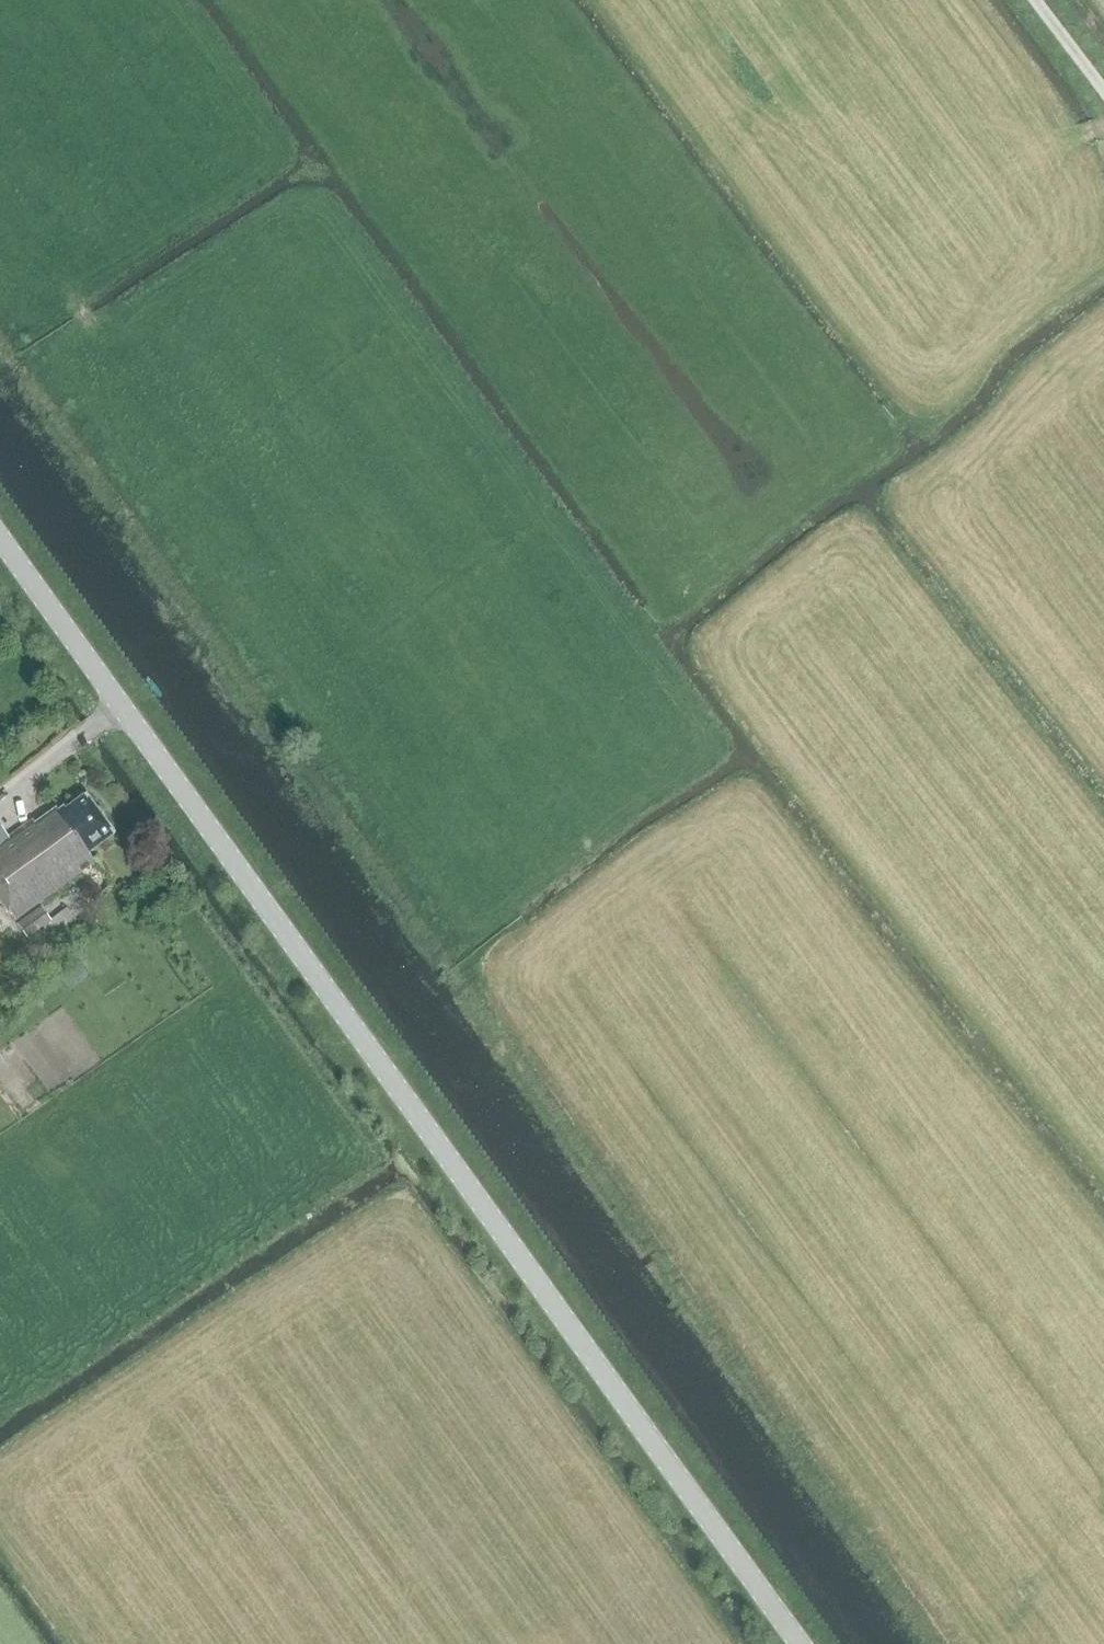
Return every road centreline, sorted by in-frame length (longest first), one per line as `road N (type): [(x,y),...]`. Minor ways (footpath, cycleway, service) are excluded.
road 1 (tertiary): [(800,1643),(0,537)]

